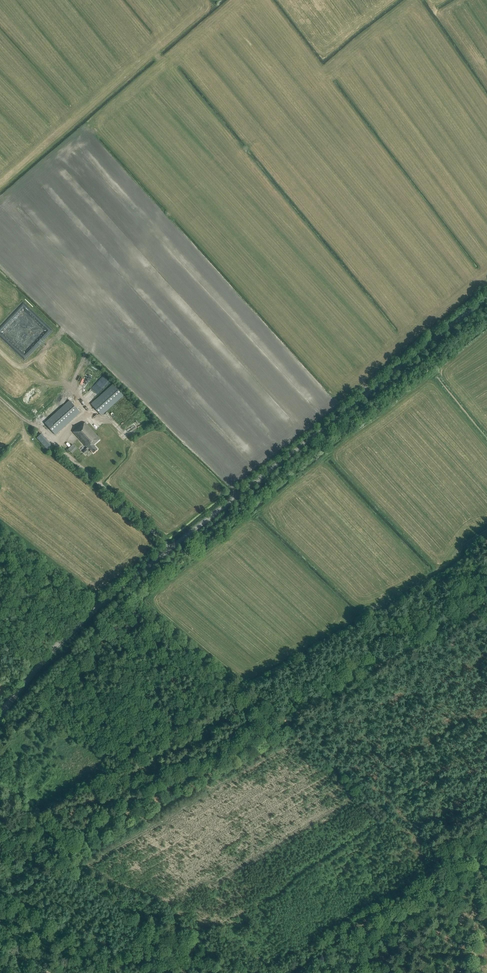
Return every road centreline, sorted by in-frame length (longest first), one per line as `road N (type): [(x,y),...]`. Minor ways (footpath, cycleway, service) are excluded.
road 1 (secondary): [(0,716),(53,650),(155,557),(486,297)]
road 2 (track): [(486,603),(284,722)]
road 3 (track): [(61,867),(231,972)]

